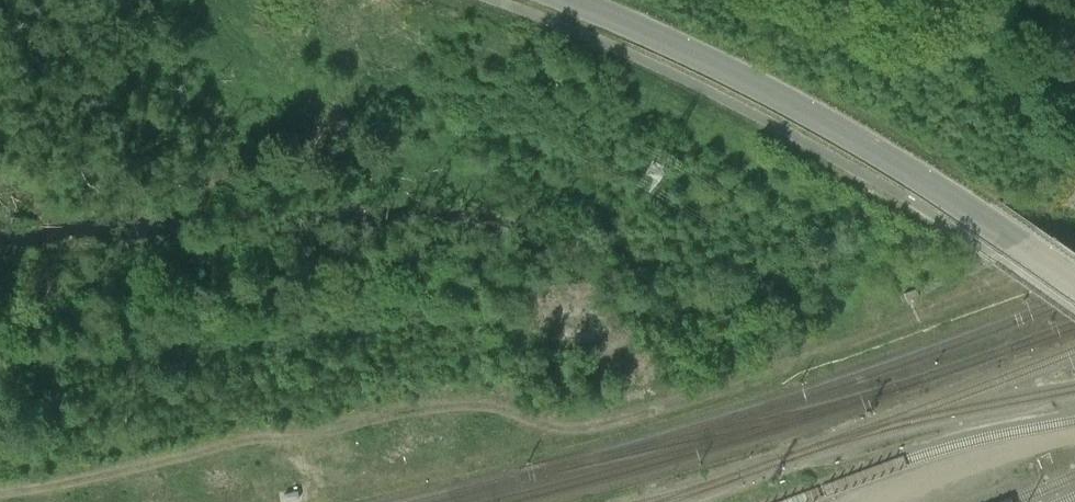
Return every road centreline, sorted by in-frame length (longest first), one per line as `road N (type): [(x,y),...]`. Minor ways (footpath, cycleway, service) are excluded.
road 1 (track): [(0,489),(504,391),(605,410),(1074,243)]
road 2 (unclassified): [(1074,283),(841,130),(684,47),(567,0)]

